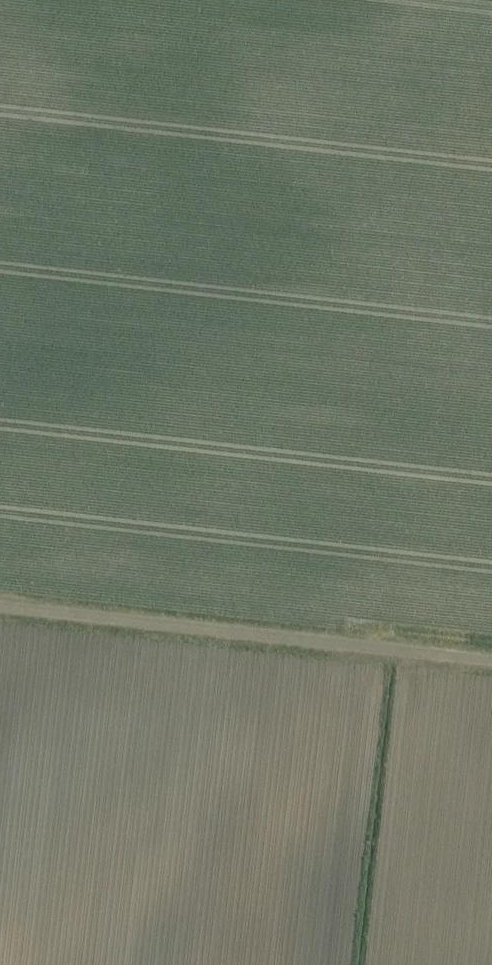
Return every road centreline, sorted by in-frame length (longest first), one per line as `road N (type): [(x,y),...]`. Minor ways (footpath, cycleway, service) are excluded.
road 1 (unclassified): [(491,658),(0,605)]

